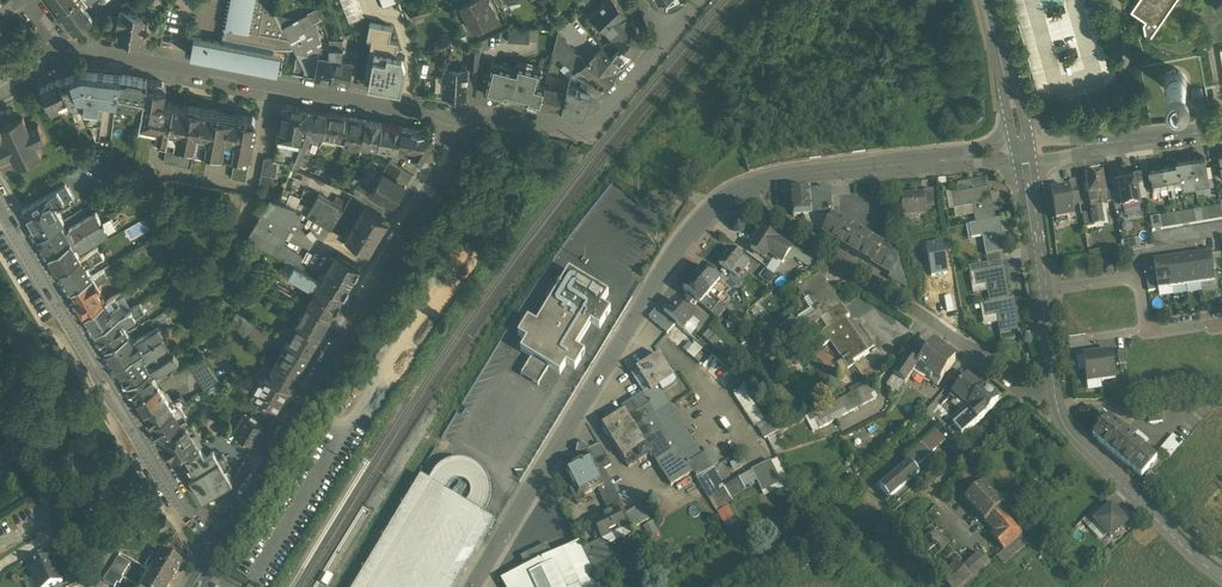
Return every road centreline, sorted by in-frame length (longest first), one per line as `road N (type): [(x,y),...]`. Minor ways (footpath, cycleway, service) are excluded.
road 1 (unclassified): [(731,193),(690,232),(647,296),(471,586)]
road 2 (tertiary): [(470,141),(223,541)]
road 3 (residential): [(62,53),(431,116),(470,141)]
road 4 (tertiary): [(2,209),(177,499),(223,541)]
road 5 (residential): [(731,193),(1027,391),(1057,402)]
road 6 (unclassified): [(1023,152),(767,179),(731,193)]
road 7 (tertiary): [(470,141),(496,125),(589,128),(667,37)]
road 8 (tertiary): [(1221,572),(1075,439),(1057,402)]
road 9 (tertiary): [(1221,128),(1023,152)]
road 10 (tertiary): [(987,0),(1023,152)]
road 11 (tertiary): [(1023,152),(1043,292)]
road 12 (residential): [(30,467),(83,586)]

